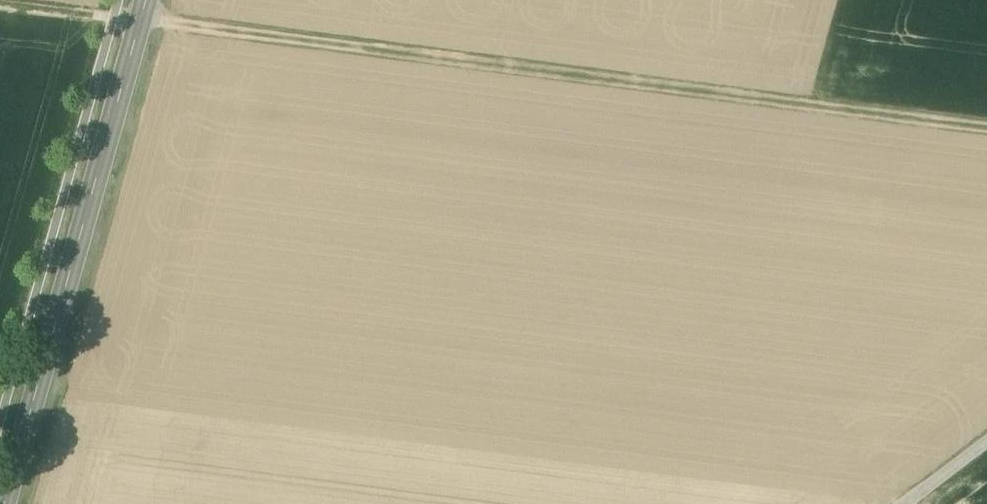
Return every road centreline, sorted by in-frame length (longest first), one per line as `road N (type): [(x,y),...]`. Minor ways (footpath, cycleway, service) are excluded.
road 1 (track): [(986,127),(139,18)]
road 2 (secondary): [(0,503),(144,0)]
road 3 (track): [(0,4),(139,18)]

